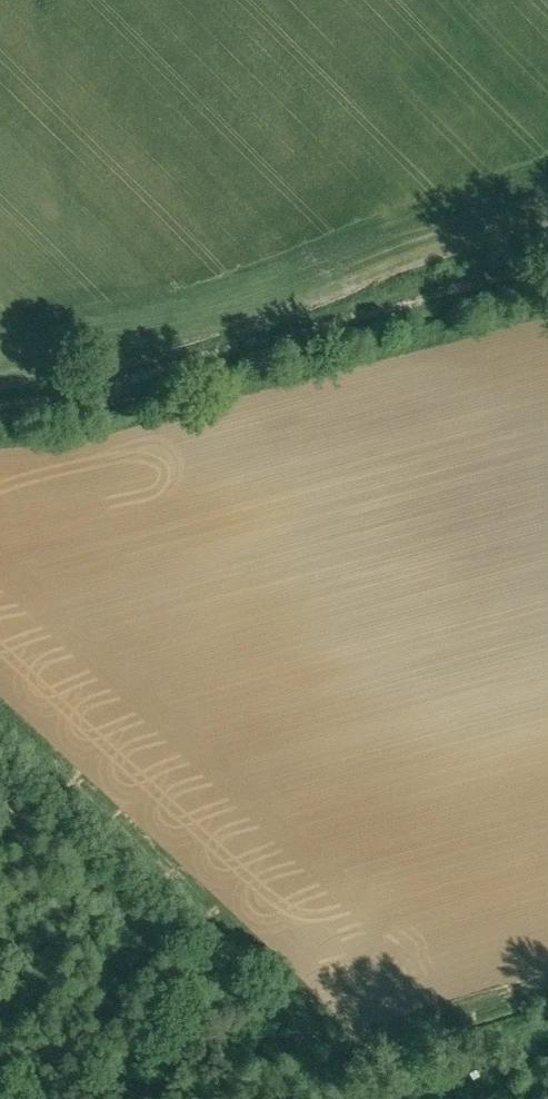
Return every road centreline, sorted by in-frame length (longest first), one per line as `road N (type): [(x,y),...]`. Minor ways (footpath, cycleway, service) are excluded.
road 1 (track): [(547,1043),(442,1093),(397,1094),(337,1043)]

